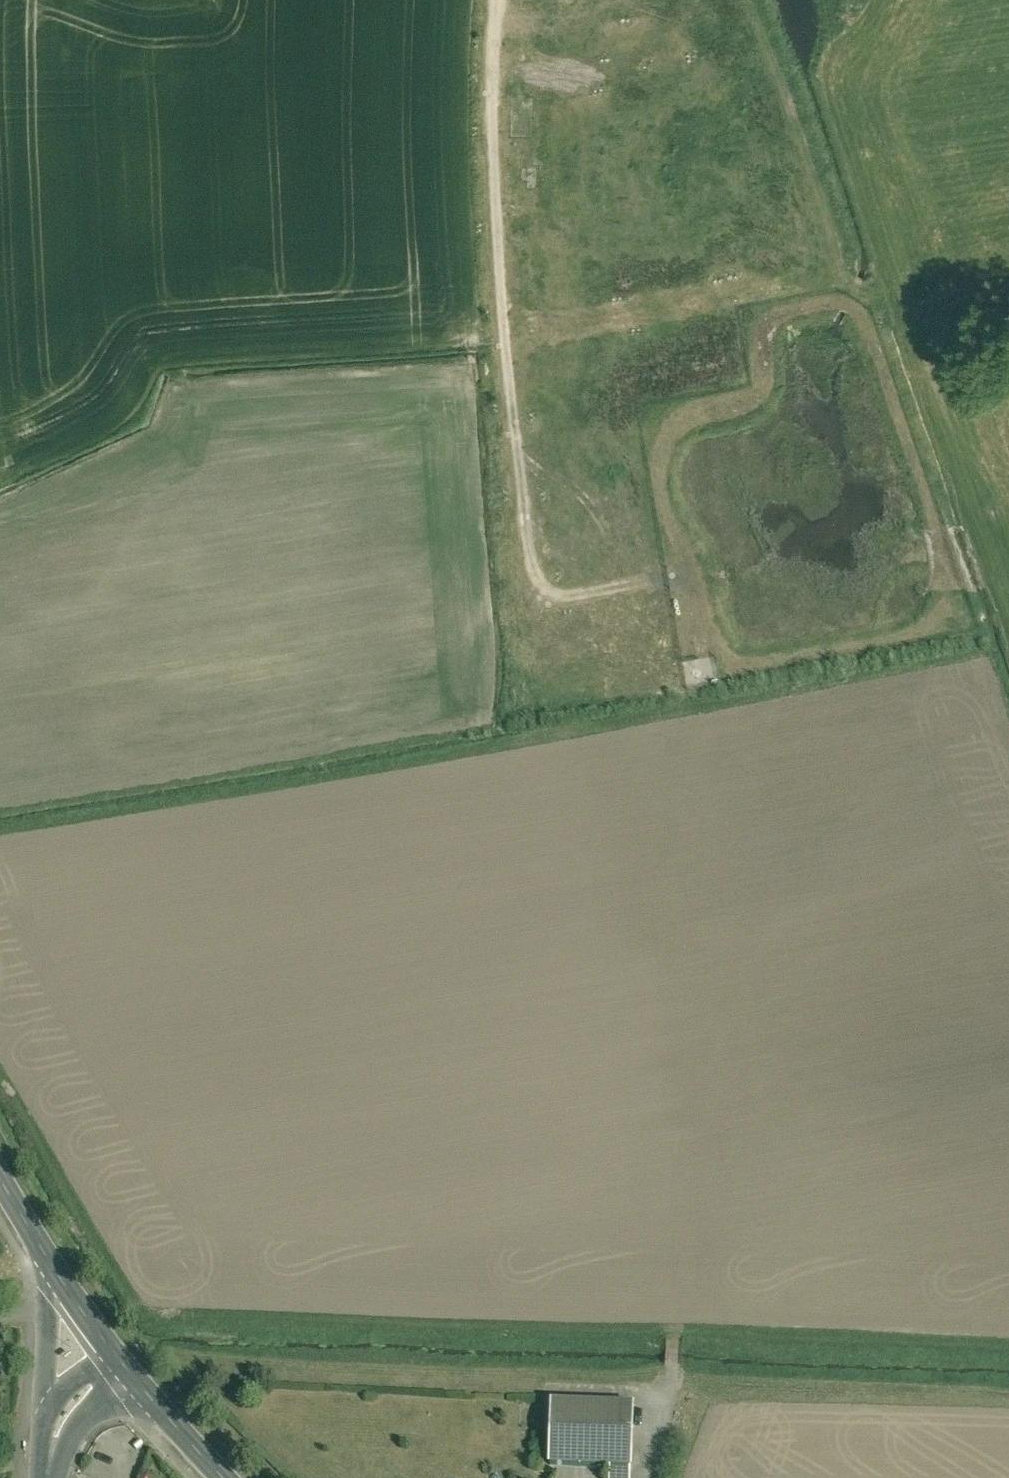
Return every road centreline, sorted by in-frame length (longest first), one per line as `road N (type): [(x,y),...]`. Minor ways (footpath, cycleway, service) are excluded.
road 1 (tertiary): [(53,1274),(42,1477)]
road 2 (tertiary): [(221,1477),(125,1368)]
road 3 (tertiary): [(125,1368),(65,1422),(44,1477)]

